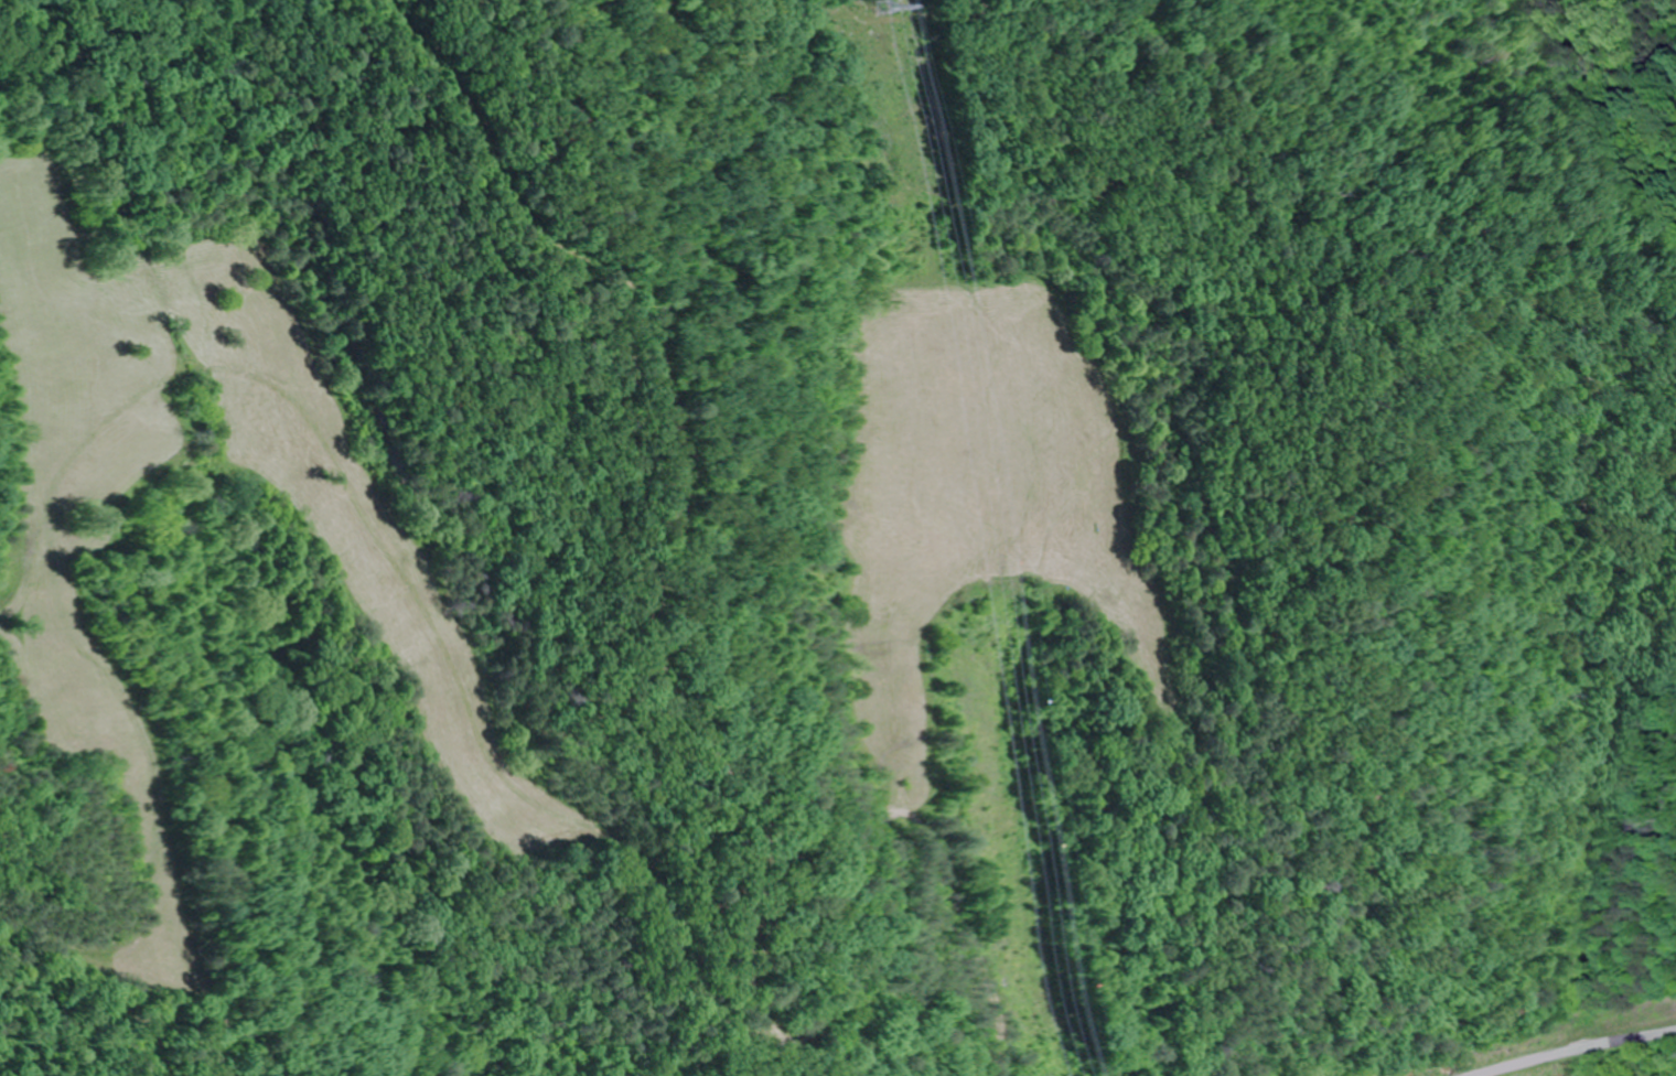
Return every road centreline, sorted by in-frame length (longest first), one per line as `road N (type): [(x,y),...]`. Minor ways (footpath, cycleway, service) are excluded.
road 1 (residential): [(1476,1075),(1675,1028)]

